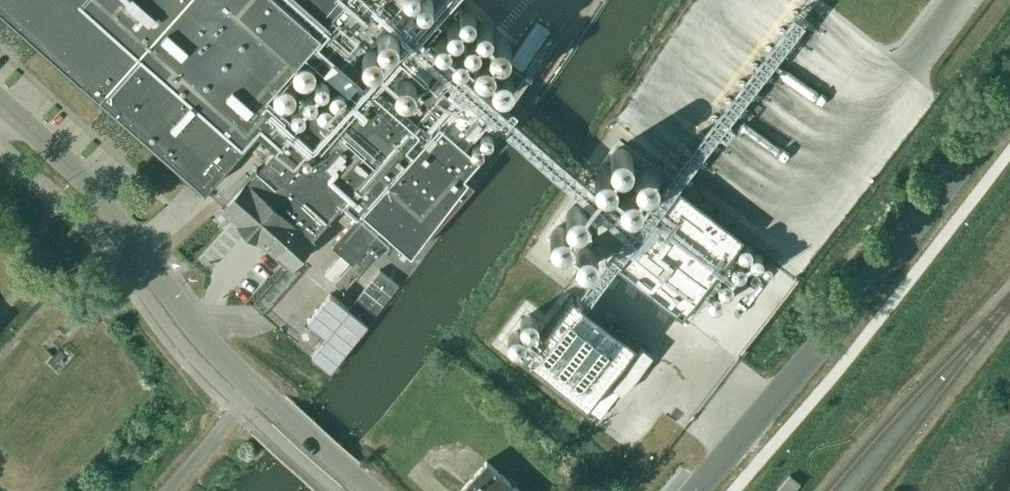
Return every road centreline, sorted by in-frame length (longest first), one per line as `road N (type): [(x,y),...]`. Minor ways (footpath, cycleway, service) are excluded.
road 1 (tertiary): [(694,490),(1009,99)]
road 2 (tertiary): [(254,390),(216,356),(113,213),(0,102)]
road 3 (tertiary): [(368,490),(254,390)]
road 4 (unclassified): [(163,490),(254,390)]

